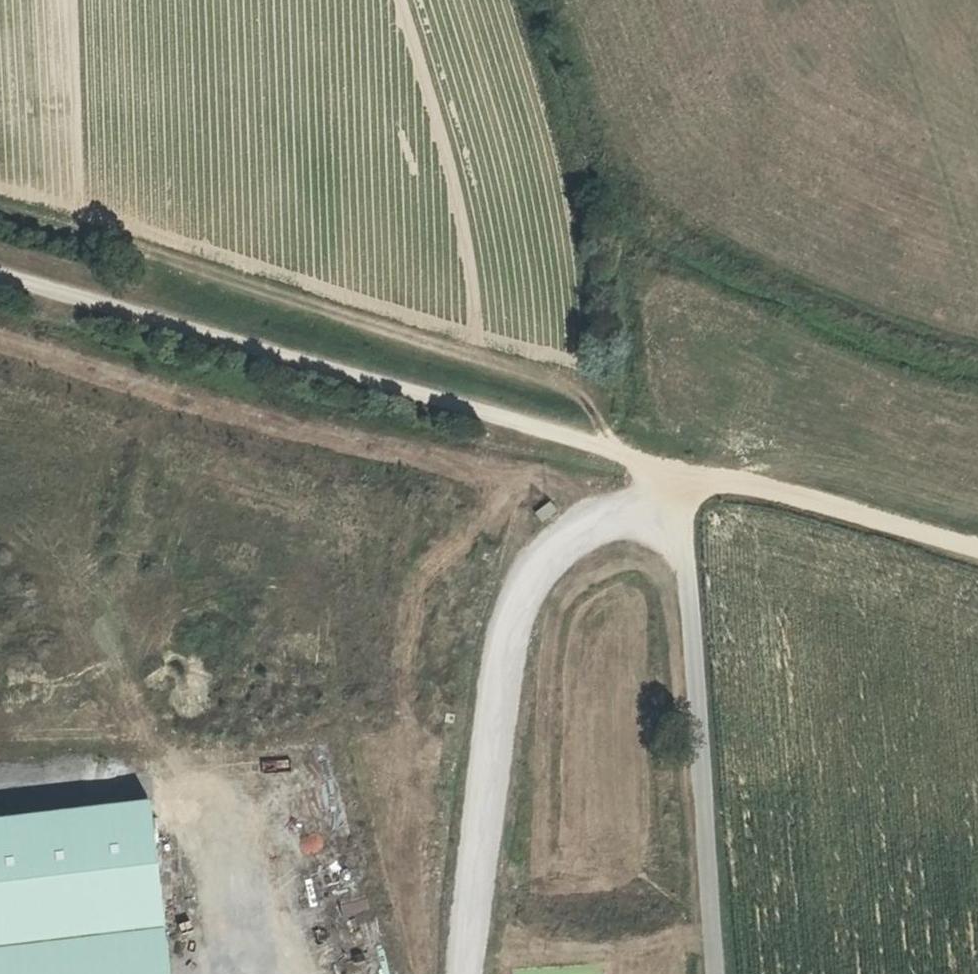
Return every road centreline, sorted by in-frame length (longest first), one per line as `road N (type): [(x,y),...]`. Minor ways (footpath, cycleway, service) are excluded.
road 1 (unclassified): [(0,281),(682,482)]
road 2 (unclassified): [(722,973),(682,482)]
road 3 (unclassified): [(682,482),(751,492),(977,557)]

